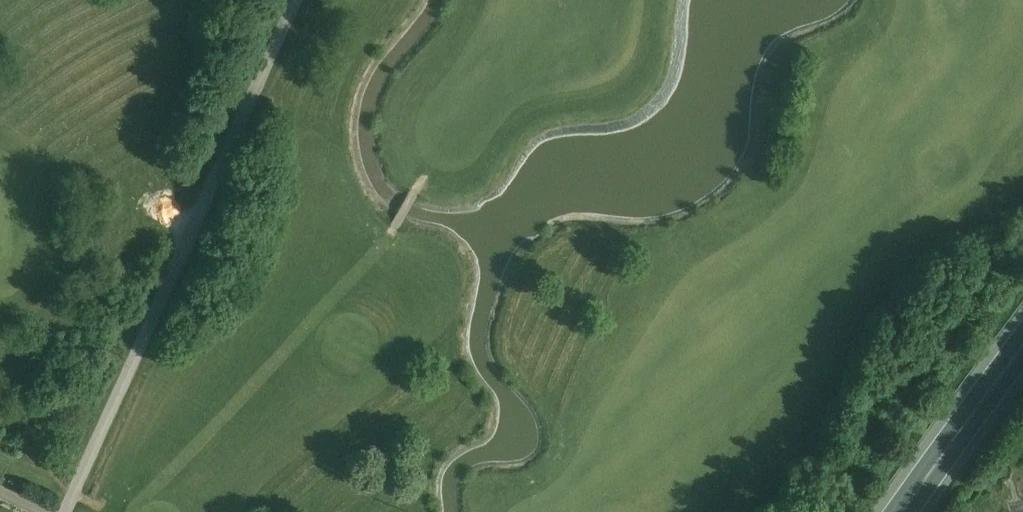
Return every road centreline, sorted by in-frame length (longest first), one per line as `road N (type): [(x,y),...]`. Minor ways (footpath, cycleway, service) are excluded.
road 1 (residential): [(67,511),(299,0)]
road 2 (primary): [(1022,345),(899,511)]

